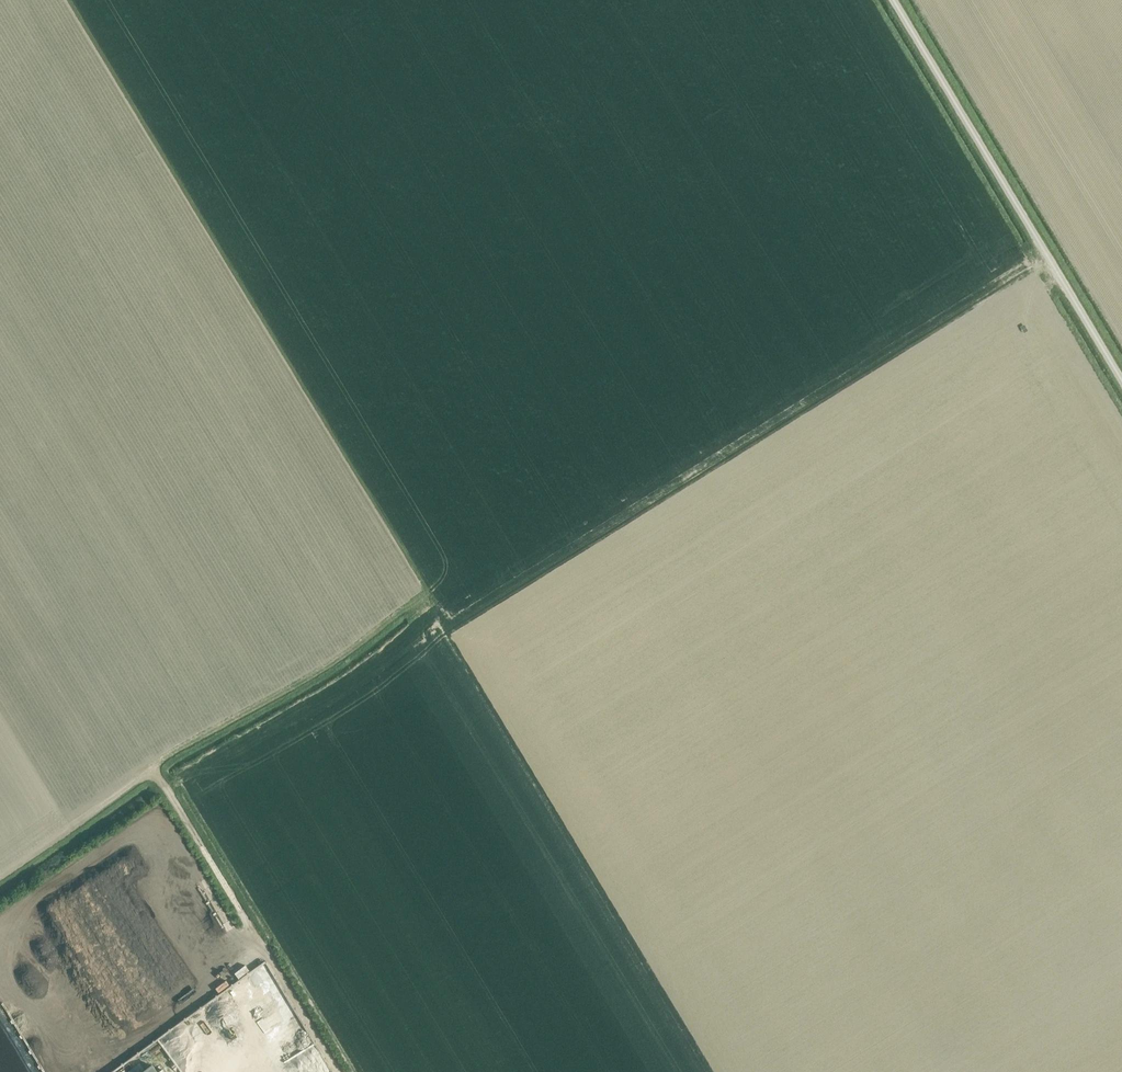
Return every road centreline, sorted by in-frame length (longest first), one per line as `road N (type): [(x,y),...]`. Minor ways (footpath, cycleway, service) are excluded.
road 1 (unclassified): [(1121,383),(893,0)]

